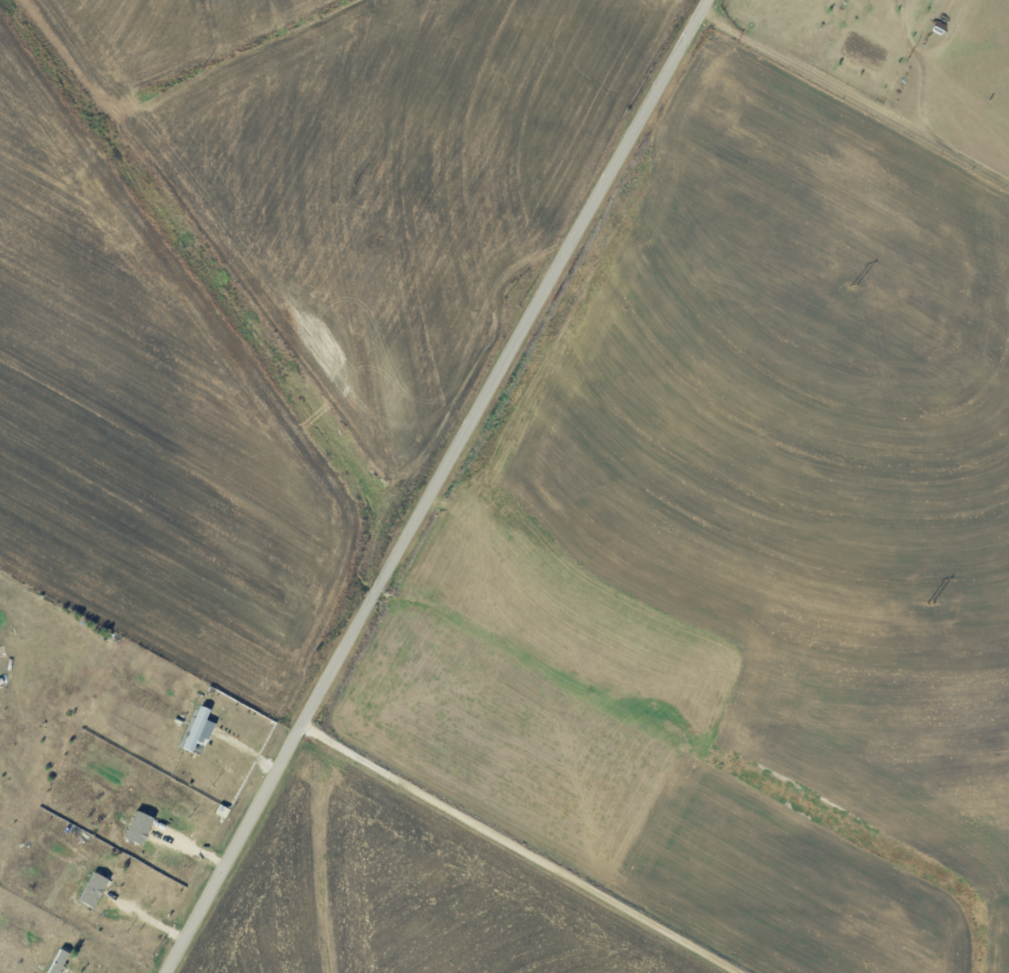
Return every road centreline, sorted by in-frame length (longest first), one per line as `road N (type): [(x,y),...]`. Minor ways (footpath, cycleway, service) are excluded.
road 1 (residential): [(168,972),(708,0)]

